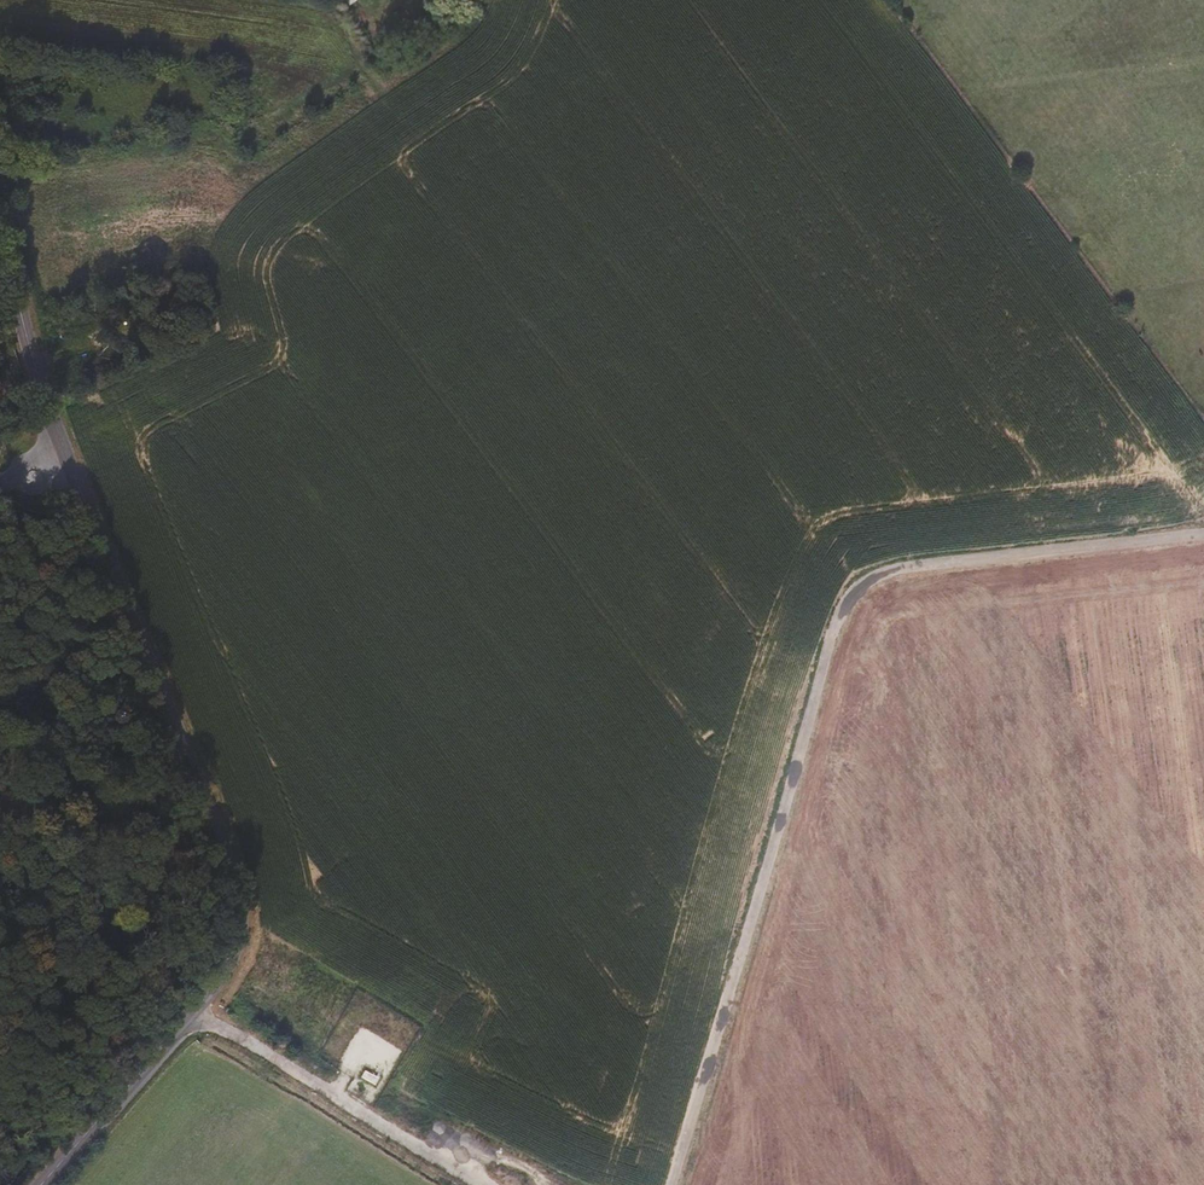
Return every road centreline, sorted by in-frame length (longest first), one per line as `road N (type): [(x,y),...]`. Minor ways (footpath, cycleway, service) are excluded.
road 1 (tertiary): [(0,223),(44,391),(235,885),(242,923),(224,971),(41,1184)]
road 2 (track): [(1203,532),(914,568),(862,584),(835,631),(670,1184)]
road 3 (track): [(480,1184),(194,1008)]

